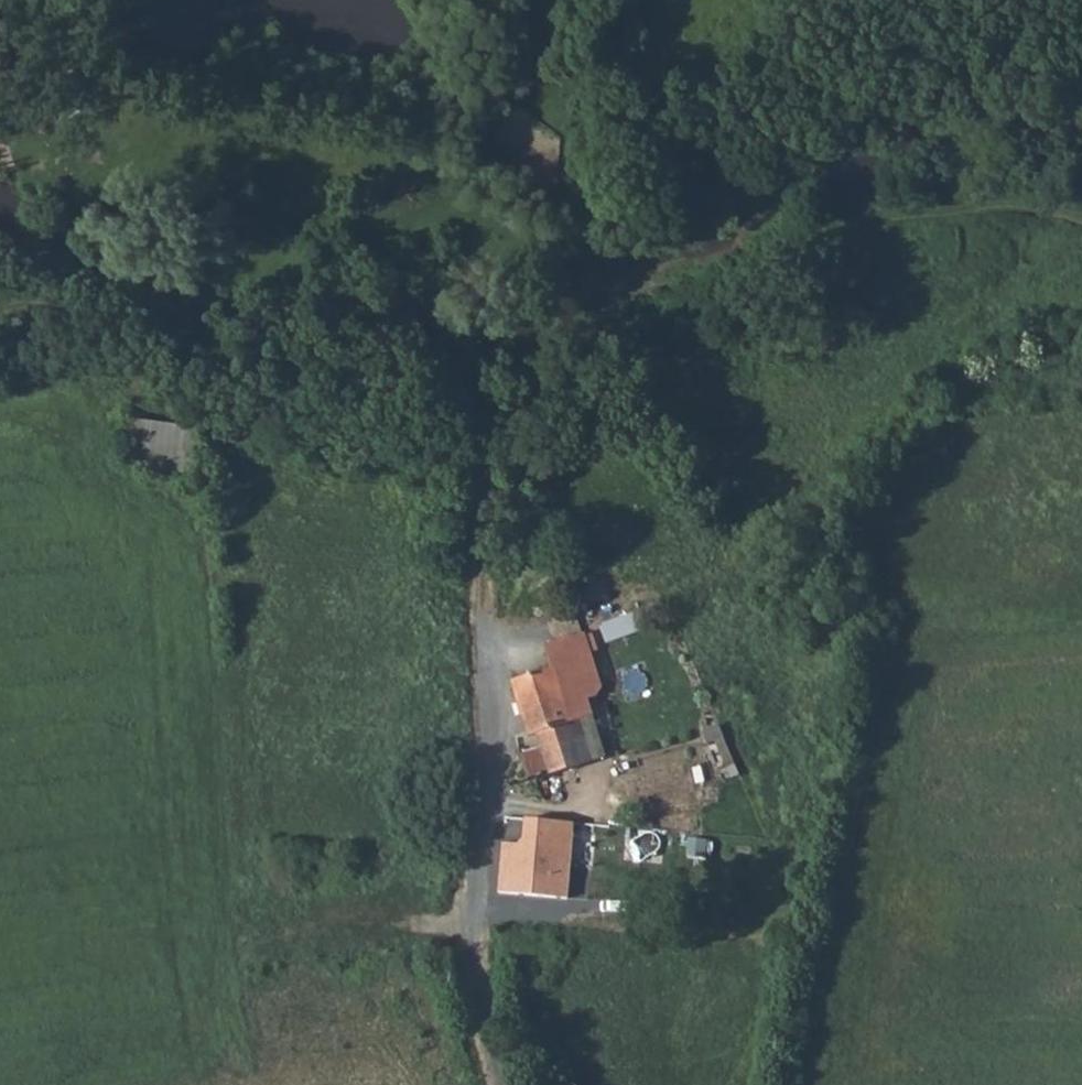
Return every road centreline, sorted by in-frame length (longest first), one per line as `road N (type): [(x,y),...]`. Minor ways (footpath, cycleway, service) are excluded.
road 1 (unclassified): [(503,1084),(473,934),(490,611),(493,468),(485,429)]

